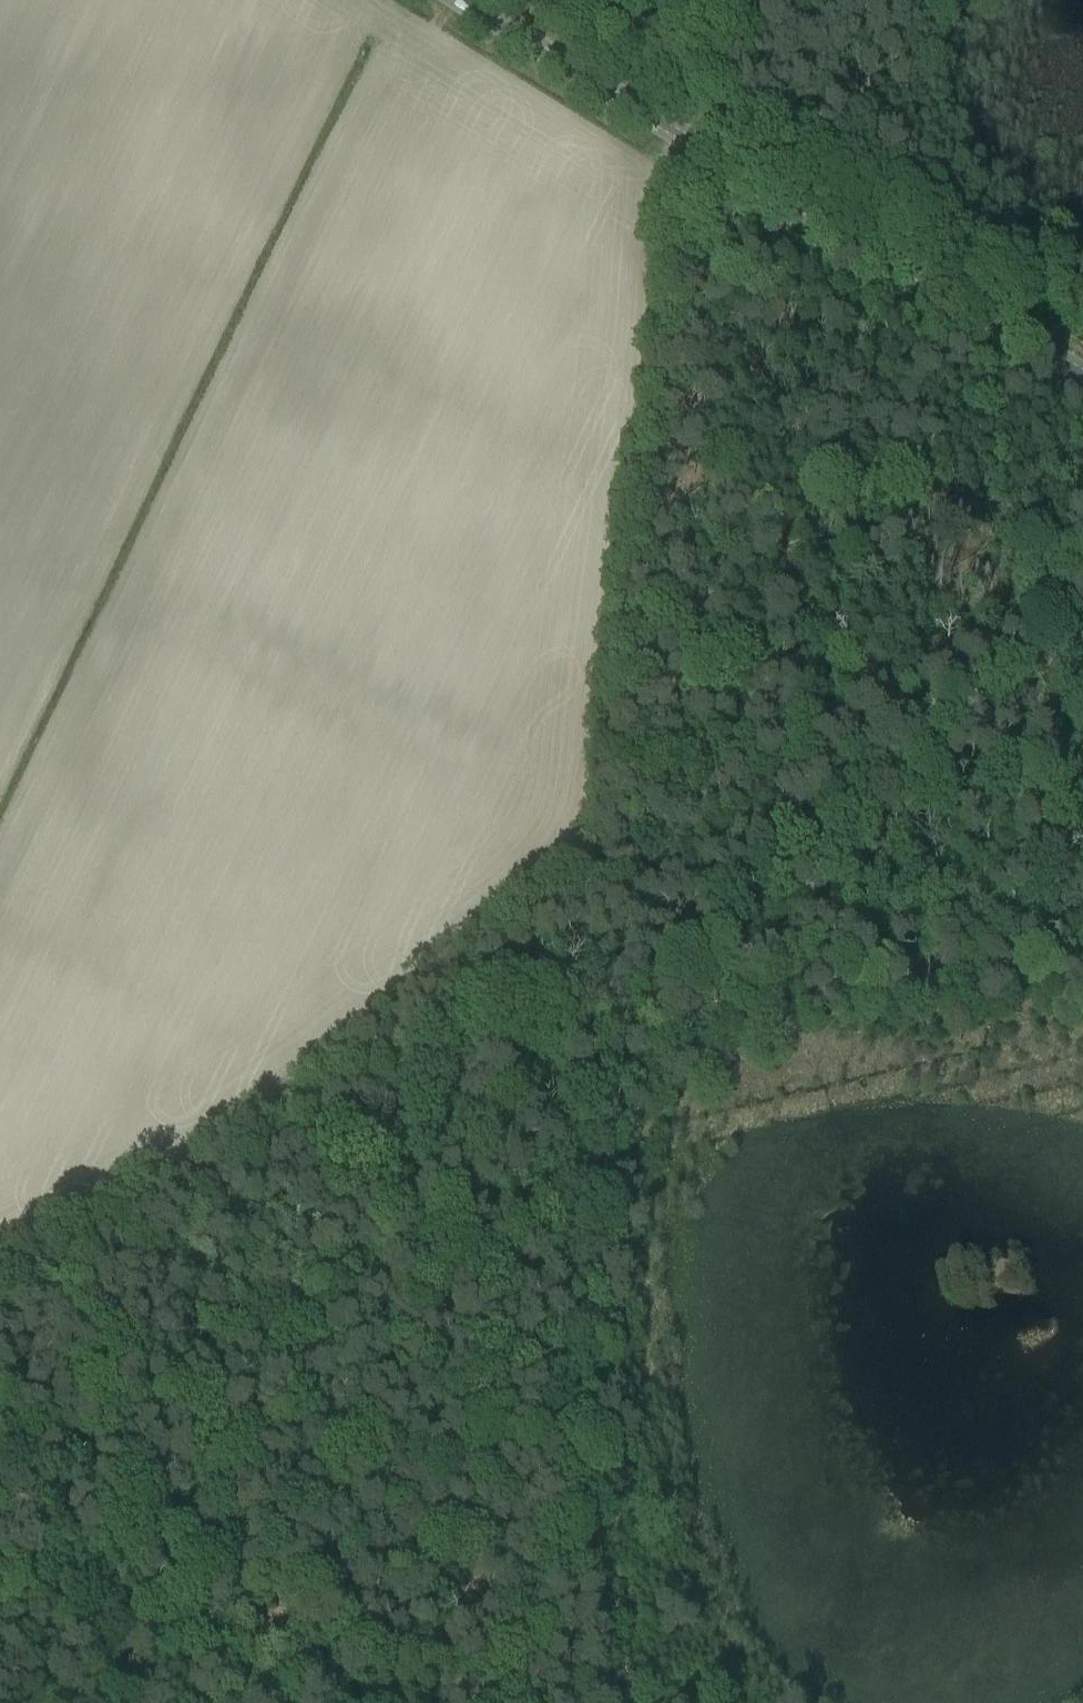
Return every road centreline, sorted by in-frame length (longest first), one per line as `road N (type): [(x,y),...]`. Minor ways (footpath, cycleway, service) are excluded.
road 1 (tertiary): [(1082,375),(466,0)]

